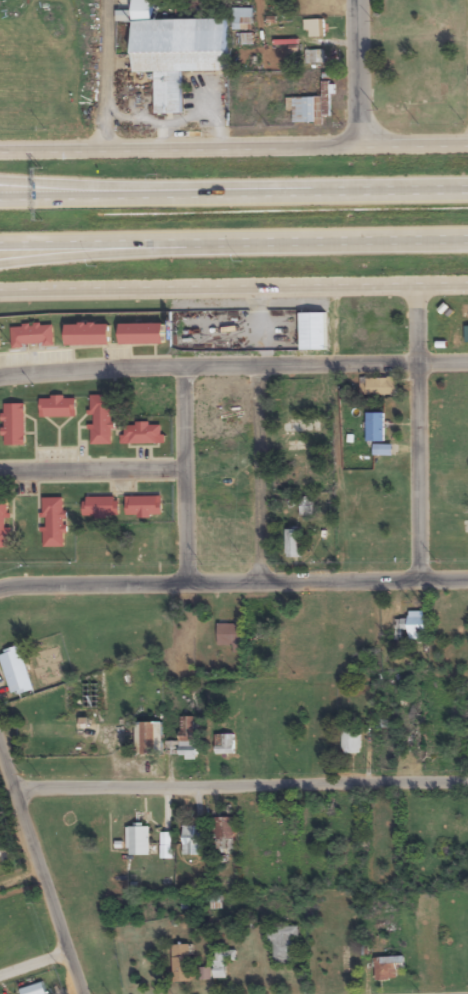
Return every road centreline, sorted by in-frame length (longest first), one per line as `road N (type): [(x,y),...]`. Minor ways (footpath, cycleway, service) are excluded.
road 1 (residential): [(0,377),(467,362)]
road 2 (motorway): [(467,186),(0,200)]
road 3 (residential): [(0,589),(467,580)]
road 4 (tertiary): [(0,292),(467,285)]
road 5 (motorway): [(0,244),(467,241)]
road 6 (tertiary): [(467,146),(0,149)]
road 7 (residential): [(17,793),(467,784)]
road 8 (residential): [(423,581),(418,286)]
road 9 (residential): [(83,993),(0,744)]
road 10 (motorway): [(0,264),(223,240)]
road 11 (residential): [(189,585),(184,367)]
road 12 (residential): [(262,584),(261,366)]
road 13 (motorway): [(213,193),(0,181)]
road 14 (residential): [(0,473),(187,472)]
road 15 (residential): [(104,149),(105,0)]
road 16 (residential): [(361,148),(355,0)]

